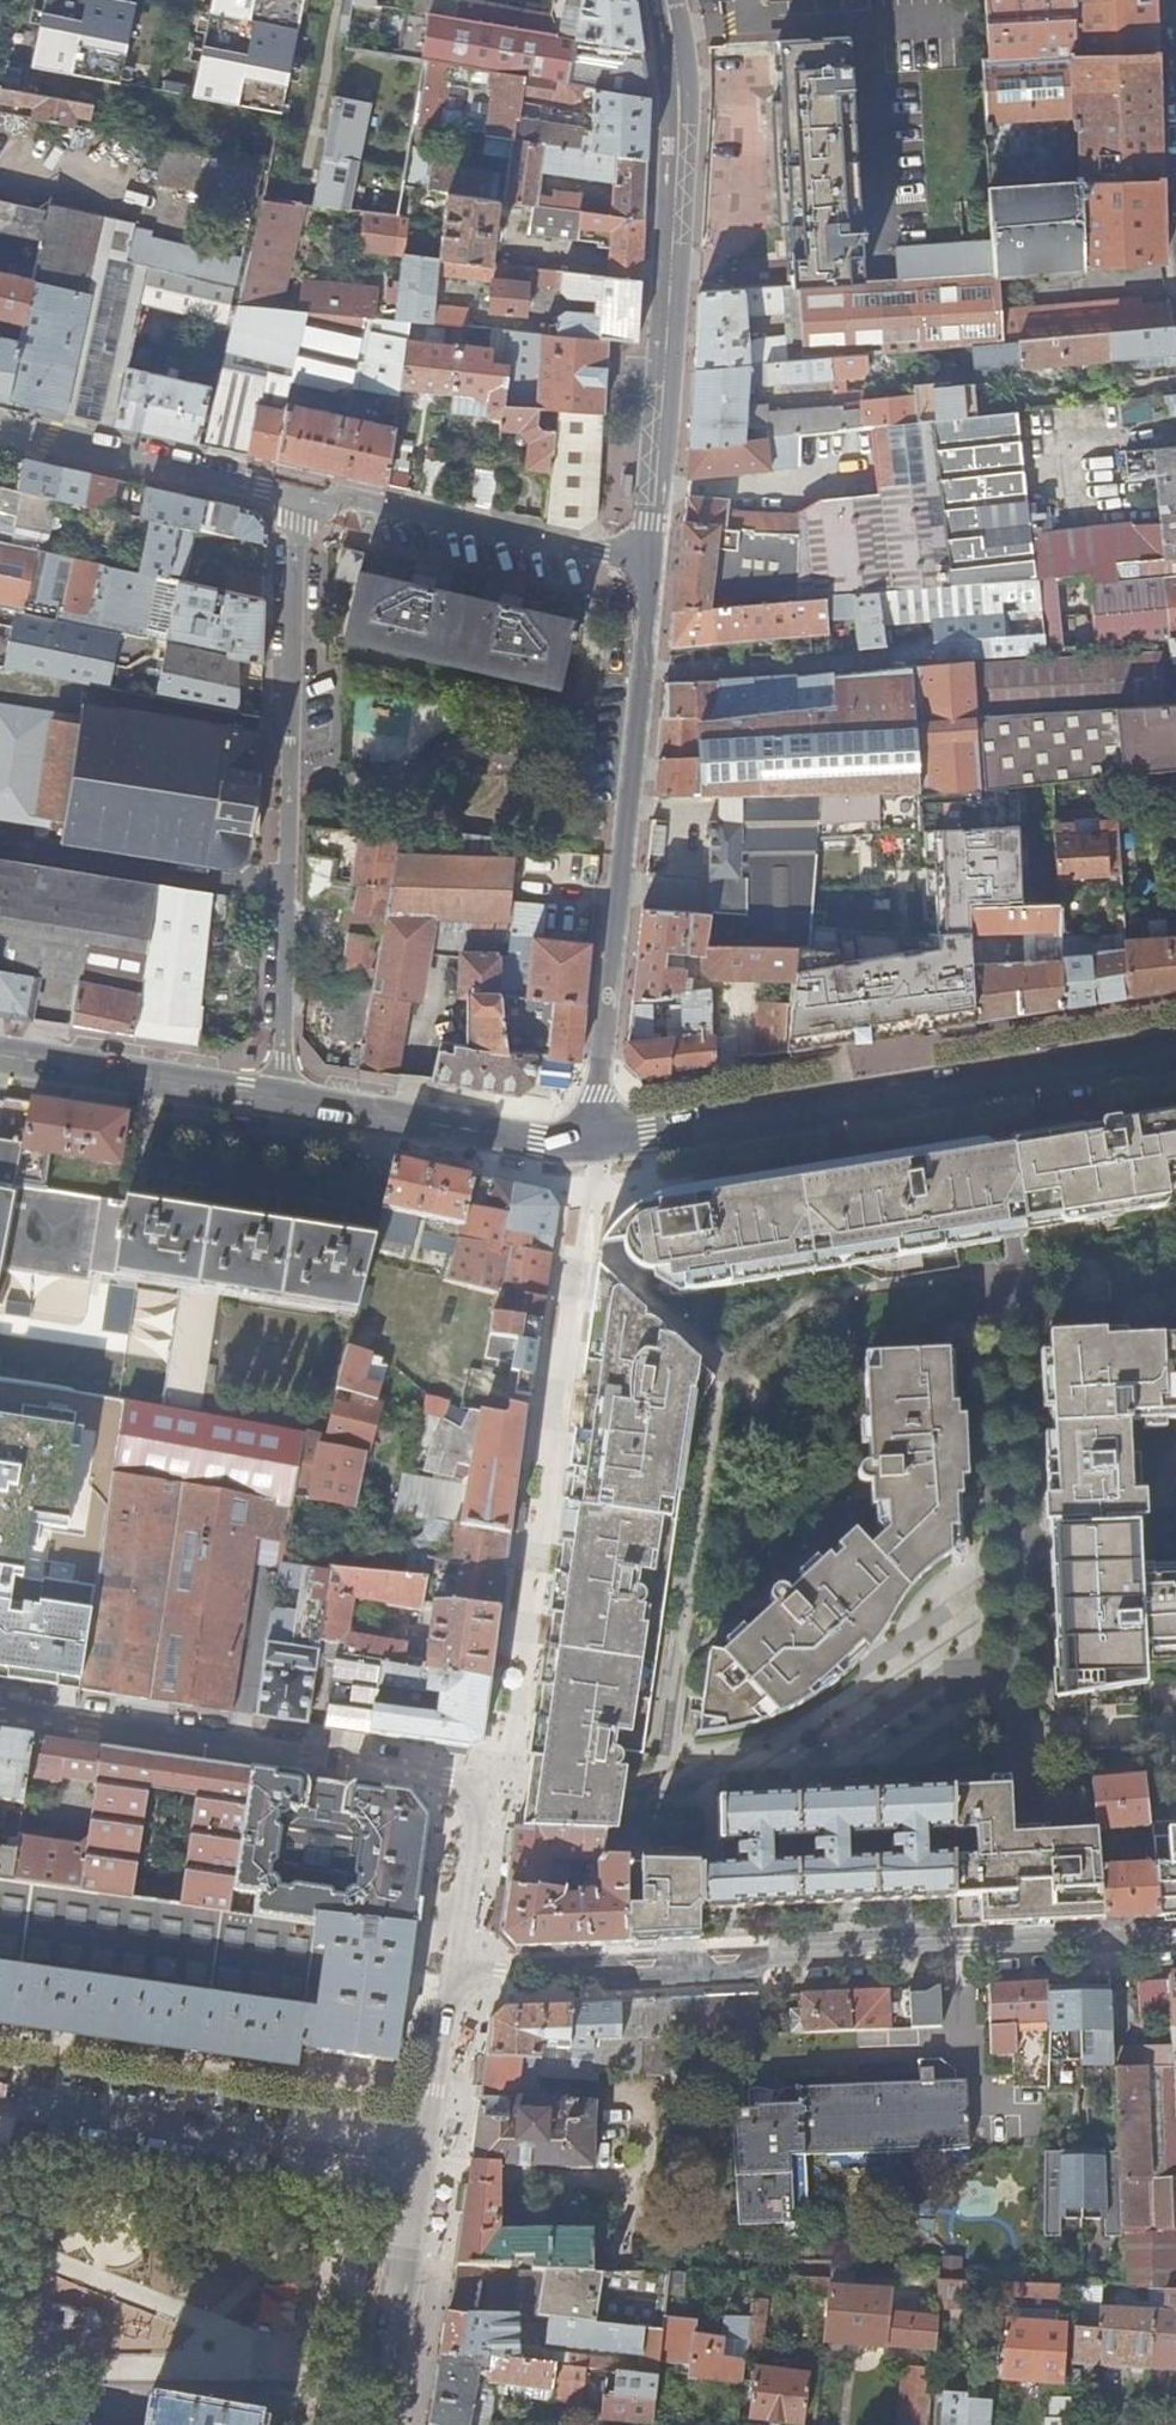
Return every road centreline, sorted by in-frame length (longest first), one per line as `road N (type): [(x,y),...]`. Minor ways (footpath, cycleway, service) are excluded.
road 1 (residential): [(450,1982),(1175,1947)]
road 2 (residential): [(297,493),(284,1099)]
road 3 (tertiary): [(593,1151),(1175,1047)]
road 4 (tertiary): [(593,1151),(648,563)]
road 5 (tertiary): [(648,563),(678,135),(671,0)]
road 6 (residential): [(418,2170),(0,2106)]
road 7 (residential): [(364,1766),(0,1708)]
road 8 (residential): [(648,563),(297,493)]
road 9 (residential): [(450,1982),(470,1856),(499,1788),(364,1766)]
road 10 (tertiary): [(284,1099),(593,1151)]
road 11 (residential): [(0,434),(194,480),(297,493)]
road 12 (tertiary): [(0,1057),(284,1099)]
road 13 (residential): [(378,2424),(418,2170)]
road 14 (residential): [(418,2170),(450,1982)]

